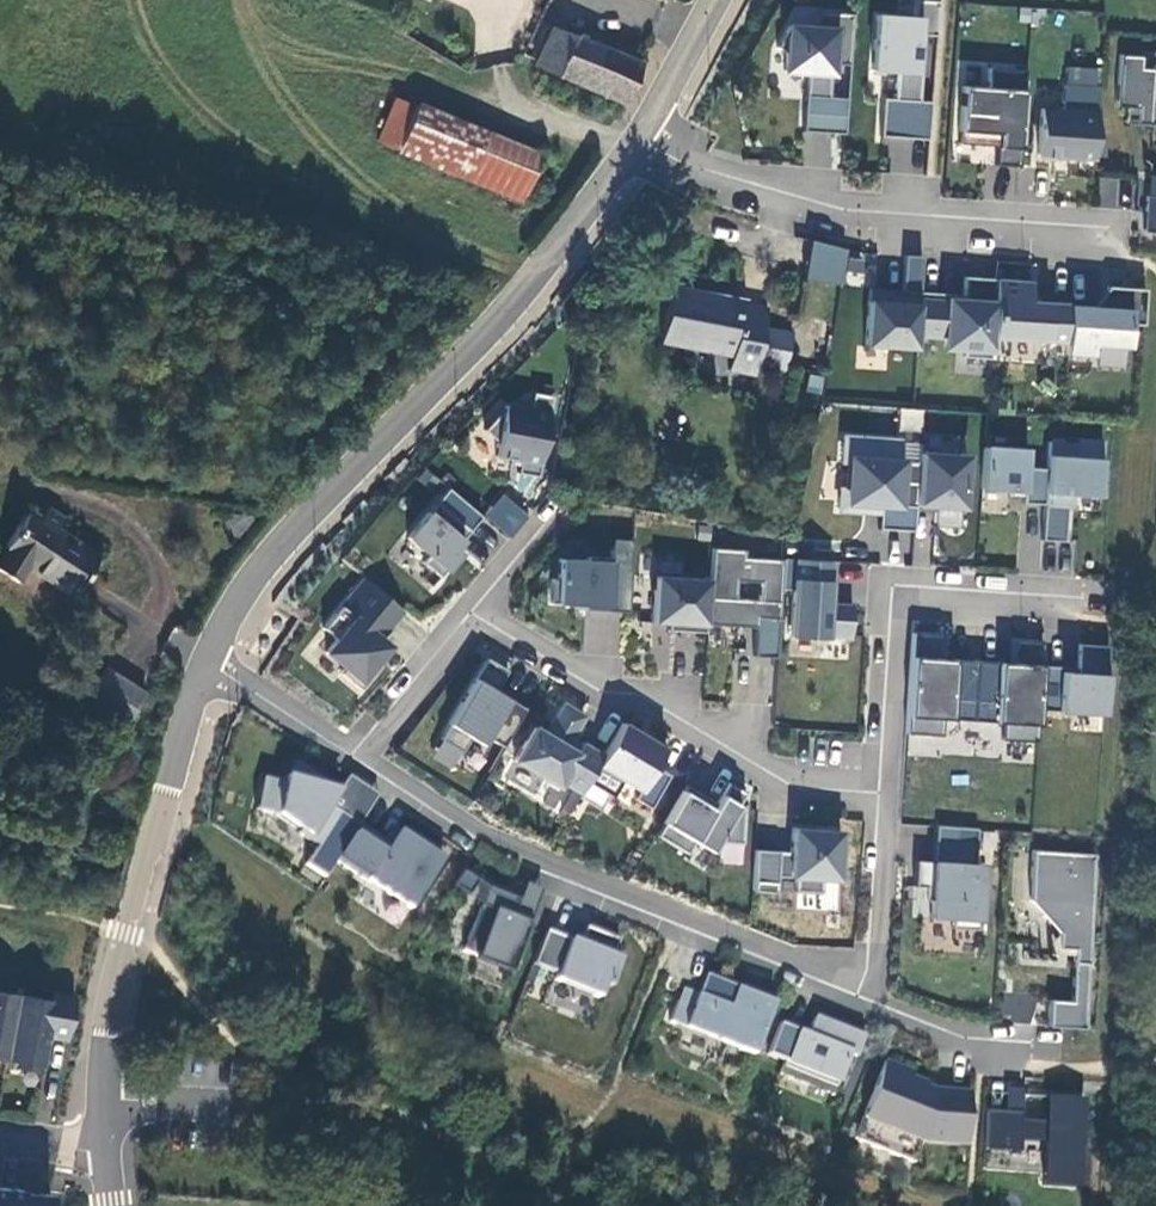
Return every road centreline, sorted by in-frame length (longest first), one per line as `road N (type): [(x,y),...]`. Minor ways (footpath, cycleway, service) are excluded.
road 1 (residential): [(243,596),(308,504),(488,325),(621,165)]
road 2 (residential): [(357,760),(519,858),(858,995)]
road 3 (residential): [(112,1154),(104,1097),(128,938),(211,665)]
road 4 (residential): [(635,145),(844,213),(1110,228)]
road 5 (residential): [(878,792),(793,786),(639,695),(601,693),(471,617)]
road 6 (residential): [(263,0),(621,165)]
road 7 (residential): [(878,792),(887,589),(1060,602)]
road 8 (residential): [(17,444),(243,596)]
road 9 (residential): [(858,995),(872,939),(878,792)]
road 10 (residential): [(22,6),(165,46),(186,0)]
road 11 (residential): [(17,444),(122,283)]
road 12 (residential): [(471,617),(357,760)]
road 13 (residential): [(211,665),(357,760)]
road 14 (residential): [(635,145),(723,0)]
road 15 (residential): [(858,995),(995,1051)]
road 16 (residential): [(558,515),(471,617)]

